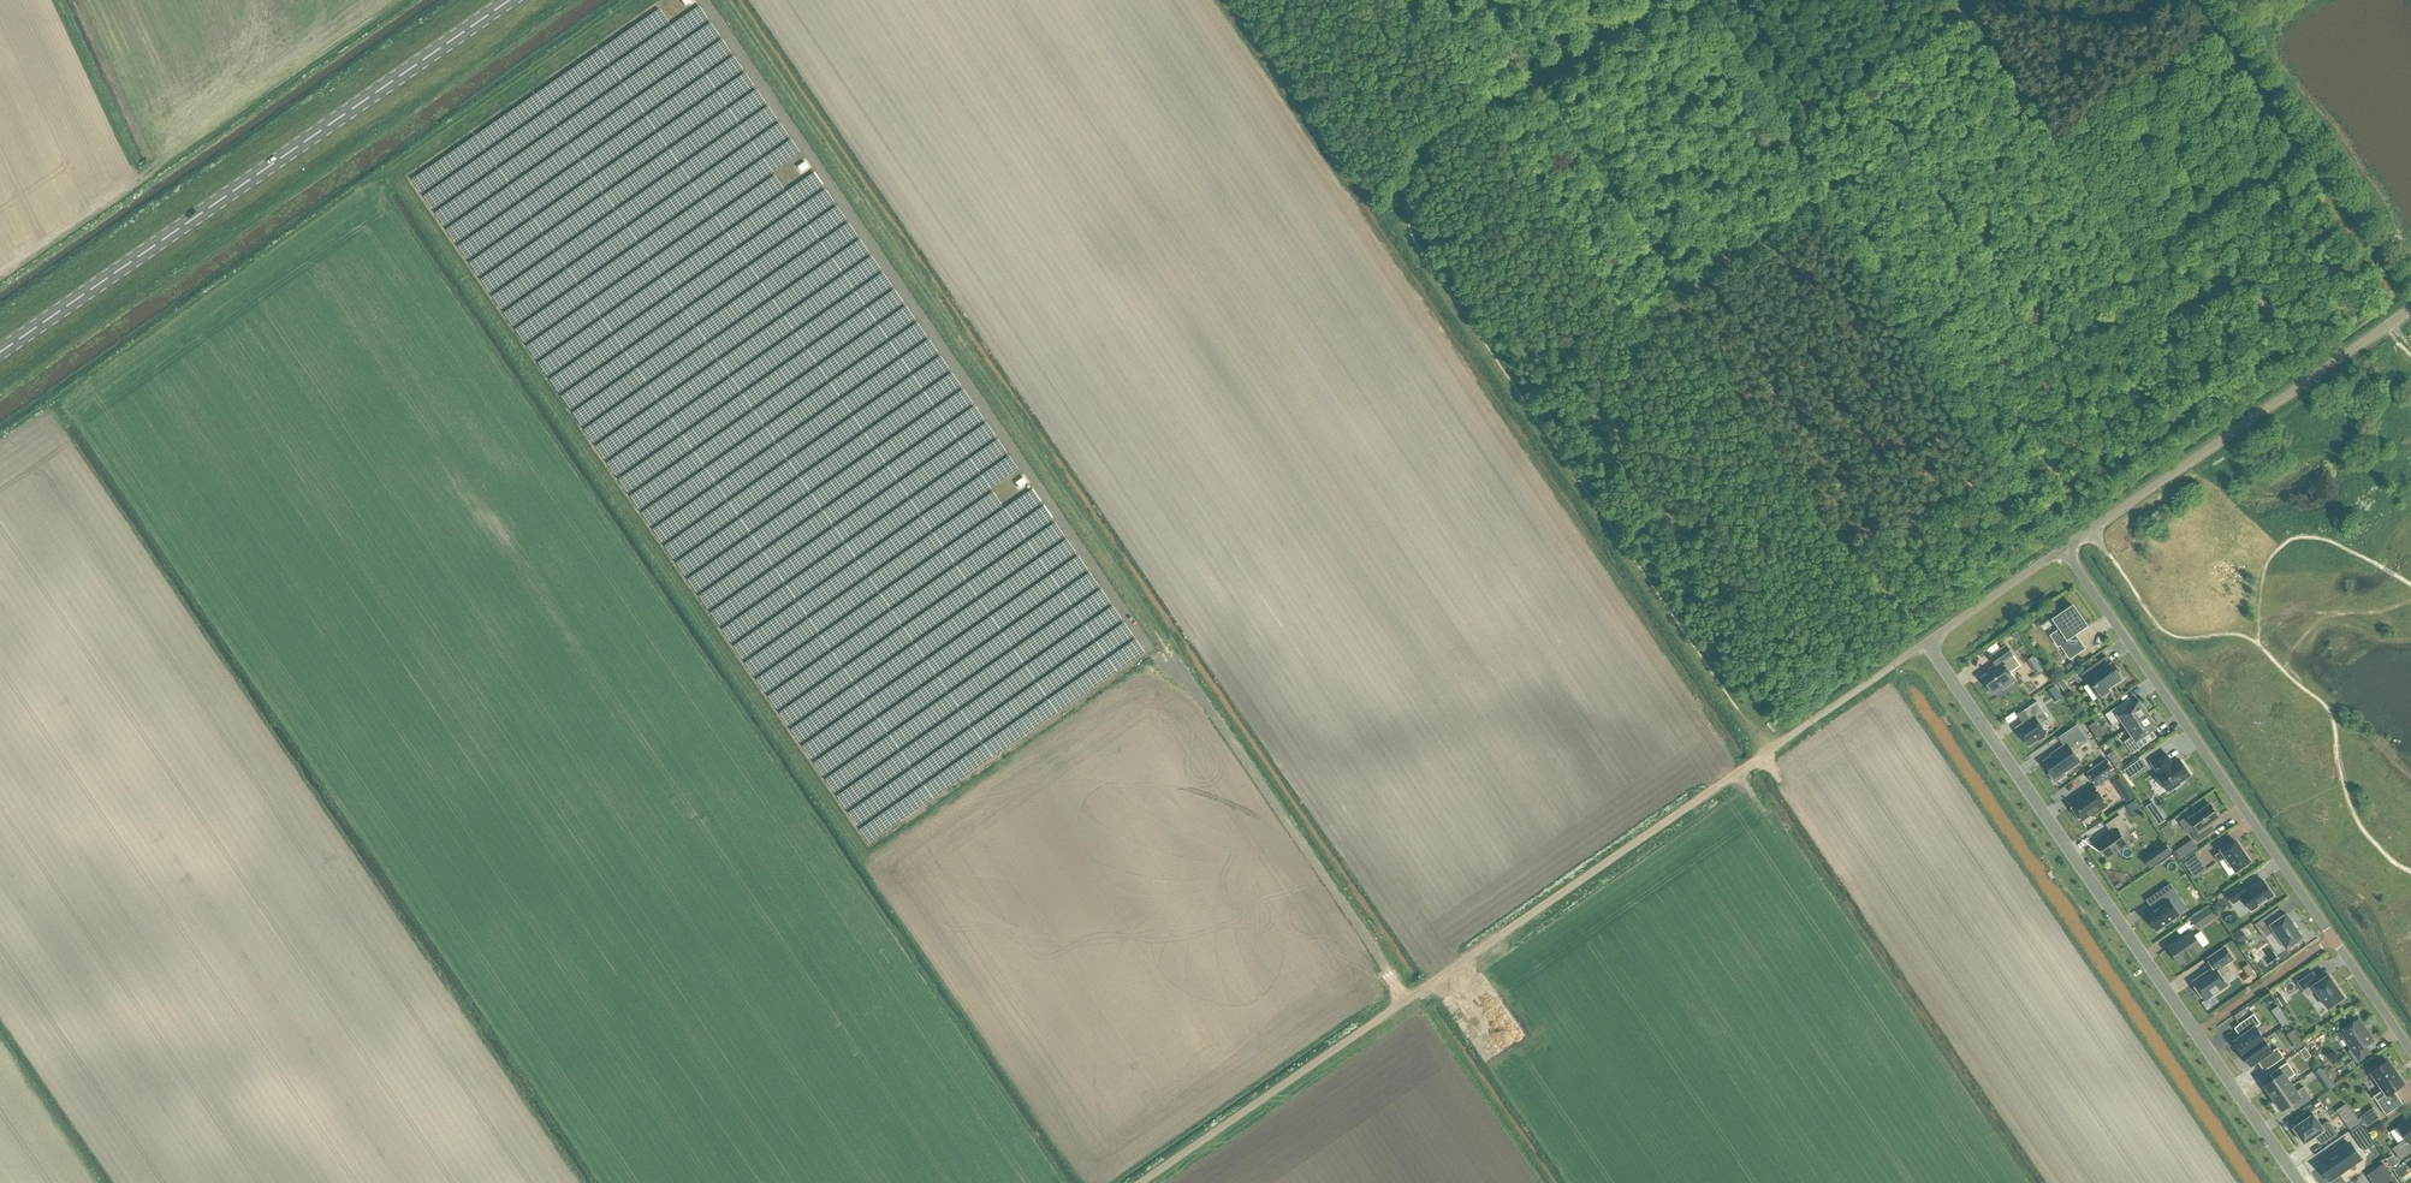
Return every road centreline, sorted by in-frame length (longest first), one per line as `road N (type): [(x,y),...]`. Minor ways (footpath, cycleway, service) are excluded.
road 1 (unclassified): [(1139,1182),(1810,723)]
road 2 (residential): [(1928,641),(2302,1182)]
road 3 (primary): [(0,353),(511,0)]
road 4 (residential): [(2064,547),(2410,1050)]
road 5 (unclassified): [(2064,547),(2410,310)]
road 6 (unclassified): [(1928,641),(2064,547)]

